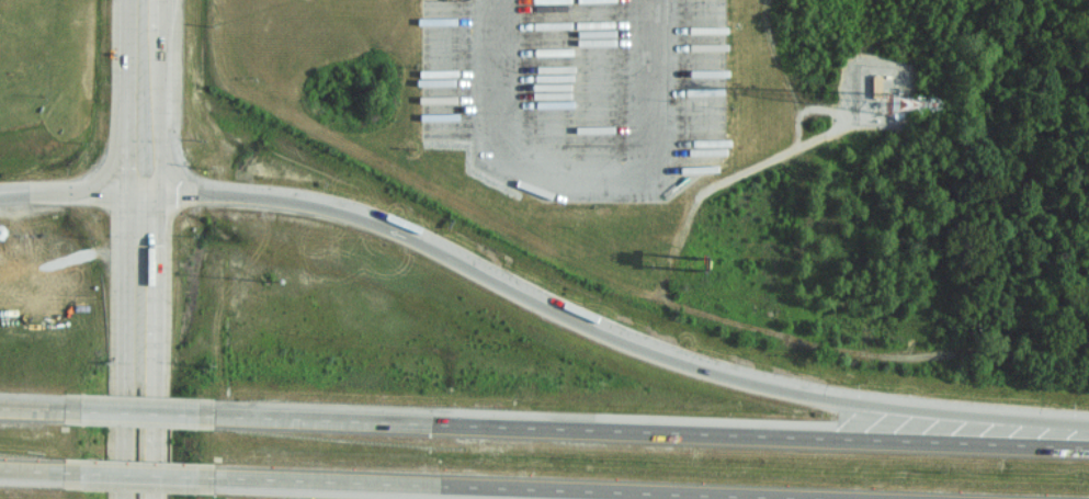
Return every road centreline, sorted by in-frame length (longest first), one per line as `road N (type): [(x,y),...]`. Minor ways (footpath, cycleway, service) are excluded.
road 1 (motorway): [(1088,421),(782,387),(574,319),(362,214),(258,197),(160,194)]
road 2 (motorway): [(1088,442),(220,413)]
road 3 (motorway): [(218,479),(828,498)]
road 4 (secondary): [(127,0),(124,498)]
road 5 (secondary): [(152,498),(160,194)]
road 6 (secondary): [(160,194),(155,0)]
road 7 (motorway): [(160,194),(0,197)]
road 8 (motorway): [(220,413),(66,407)]
road 9 (motorway): [(65,474),(218,479)]

